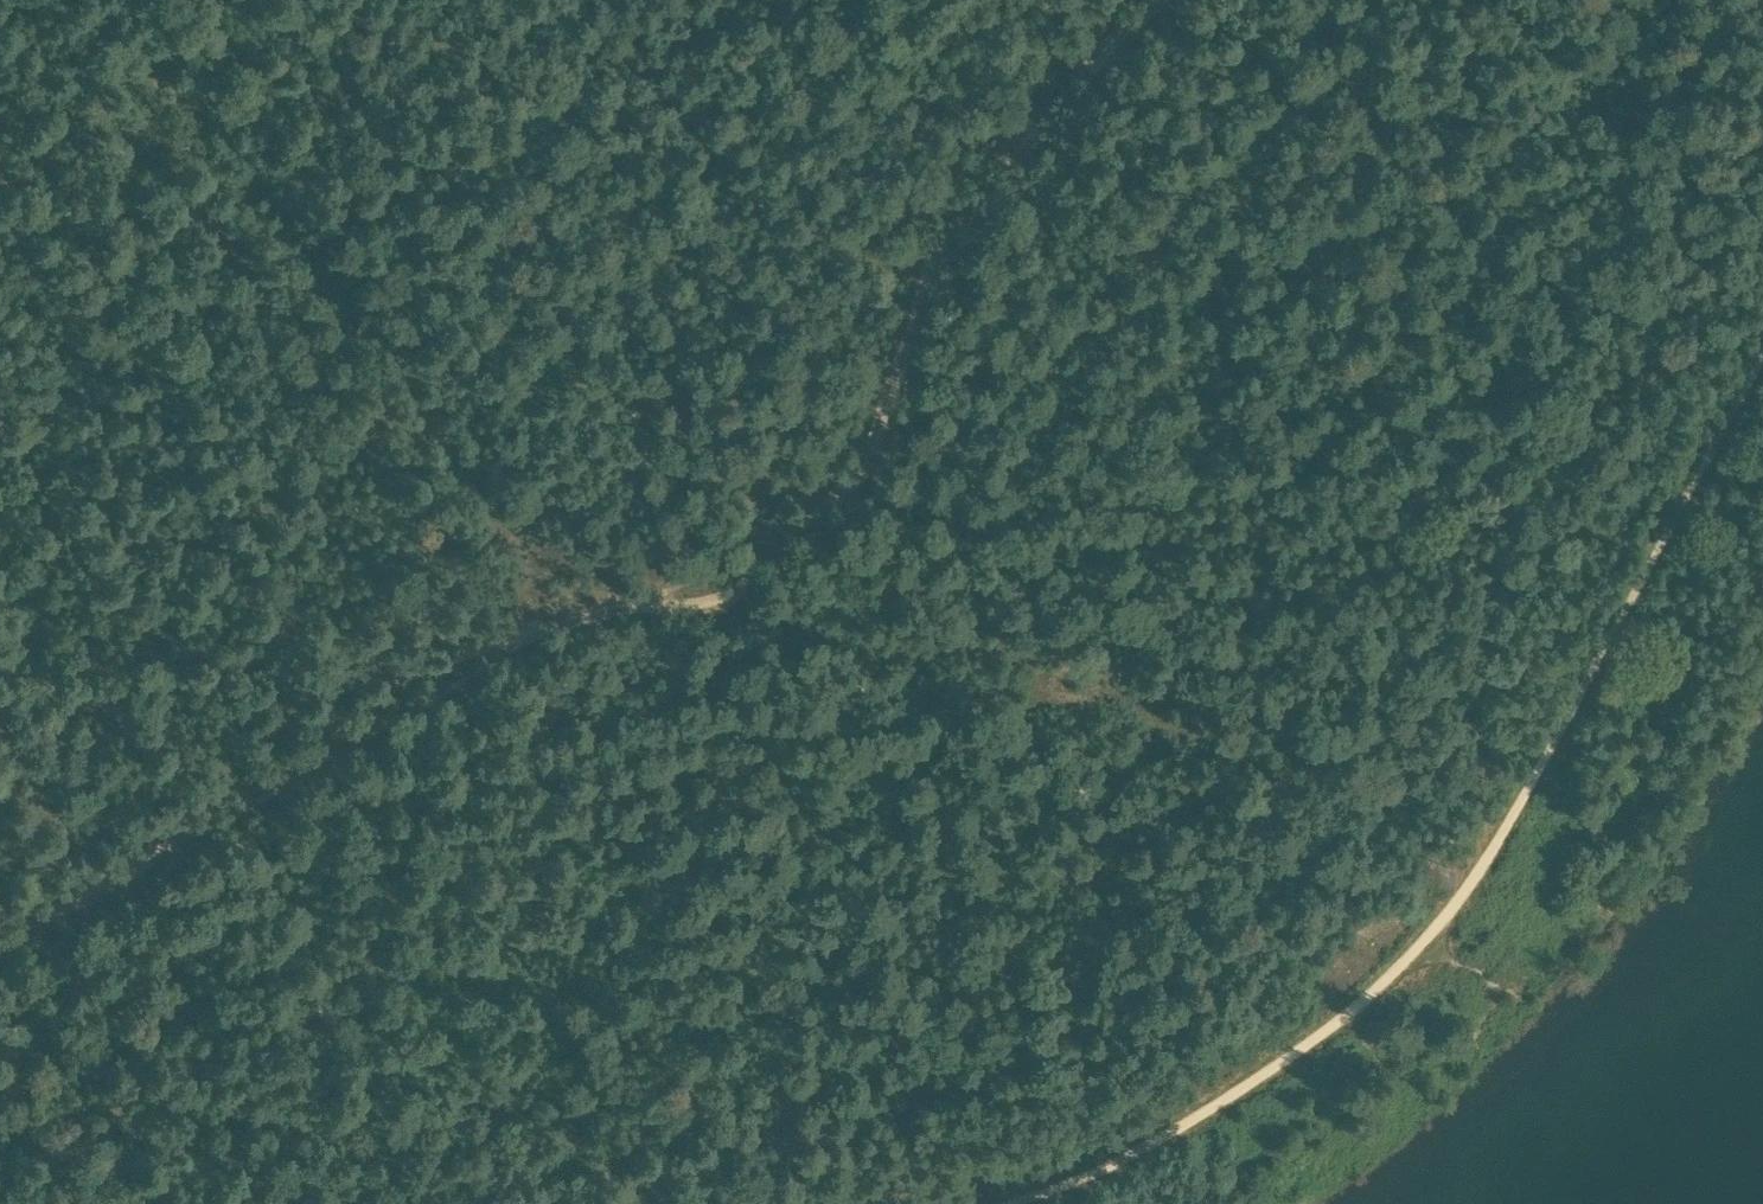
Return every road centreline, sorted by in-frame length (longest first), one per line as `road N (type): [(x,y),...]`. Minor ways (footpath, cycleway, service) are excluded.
road 1 (track): [(759,598),(878,432),(907,256),(934,199),(1115,0)]

